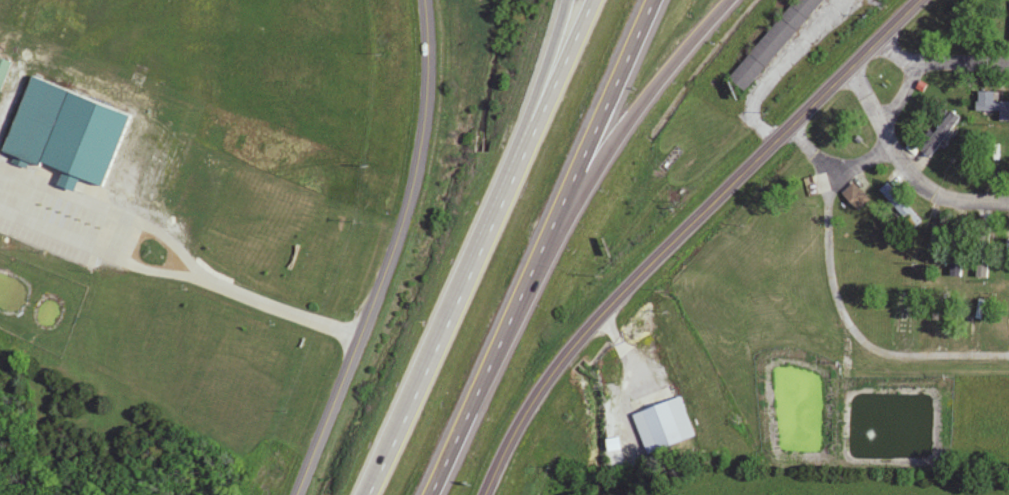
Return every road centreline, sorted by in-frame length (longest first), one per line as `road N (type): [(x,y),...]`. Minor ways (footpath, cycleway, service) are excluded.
road 1 (tertiary): [(486,494),(575,345),(922,0)]
road 2 (trunk): [(427,494),(658,0)]
road 3 (trunk): [(592,0),(366,494)]
road 4 (tertiary): [(300,494),(408,225),(429,92),(425,0)]
road 5 (residential): [(830,175),(835,288),(868,347),(903,358),(1008,359)]
road 6 (trunk): [(558,217),(734,0)]
road 7 (residential): [(1008,210),(938,198),(888,158),(830,175),(789,131)]
road 8 (residential): [(877,44),(888,57),(918,64),(1008,70)]

